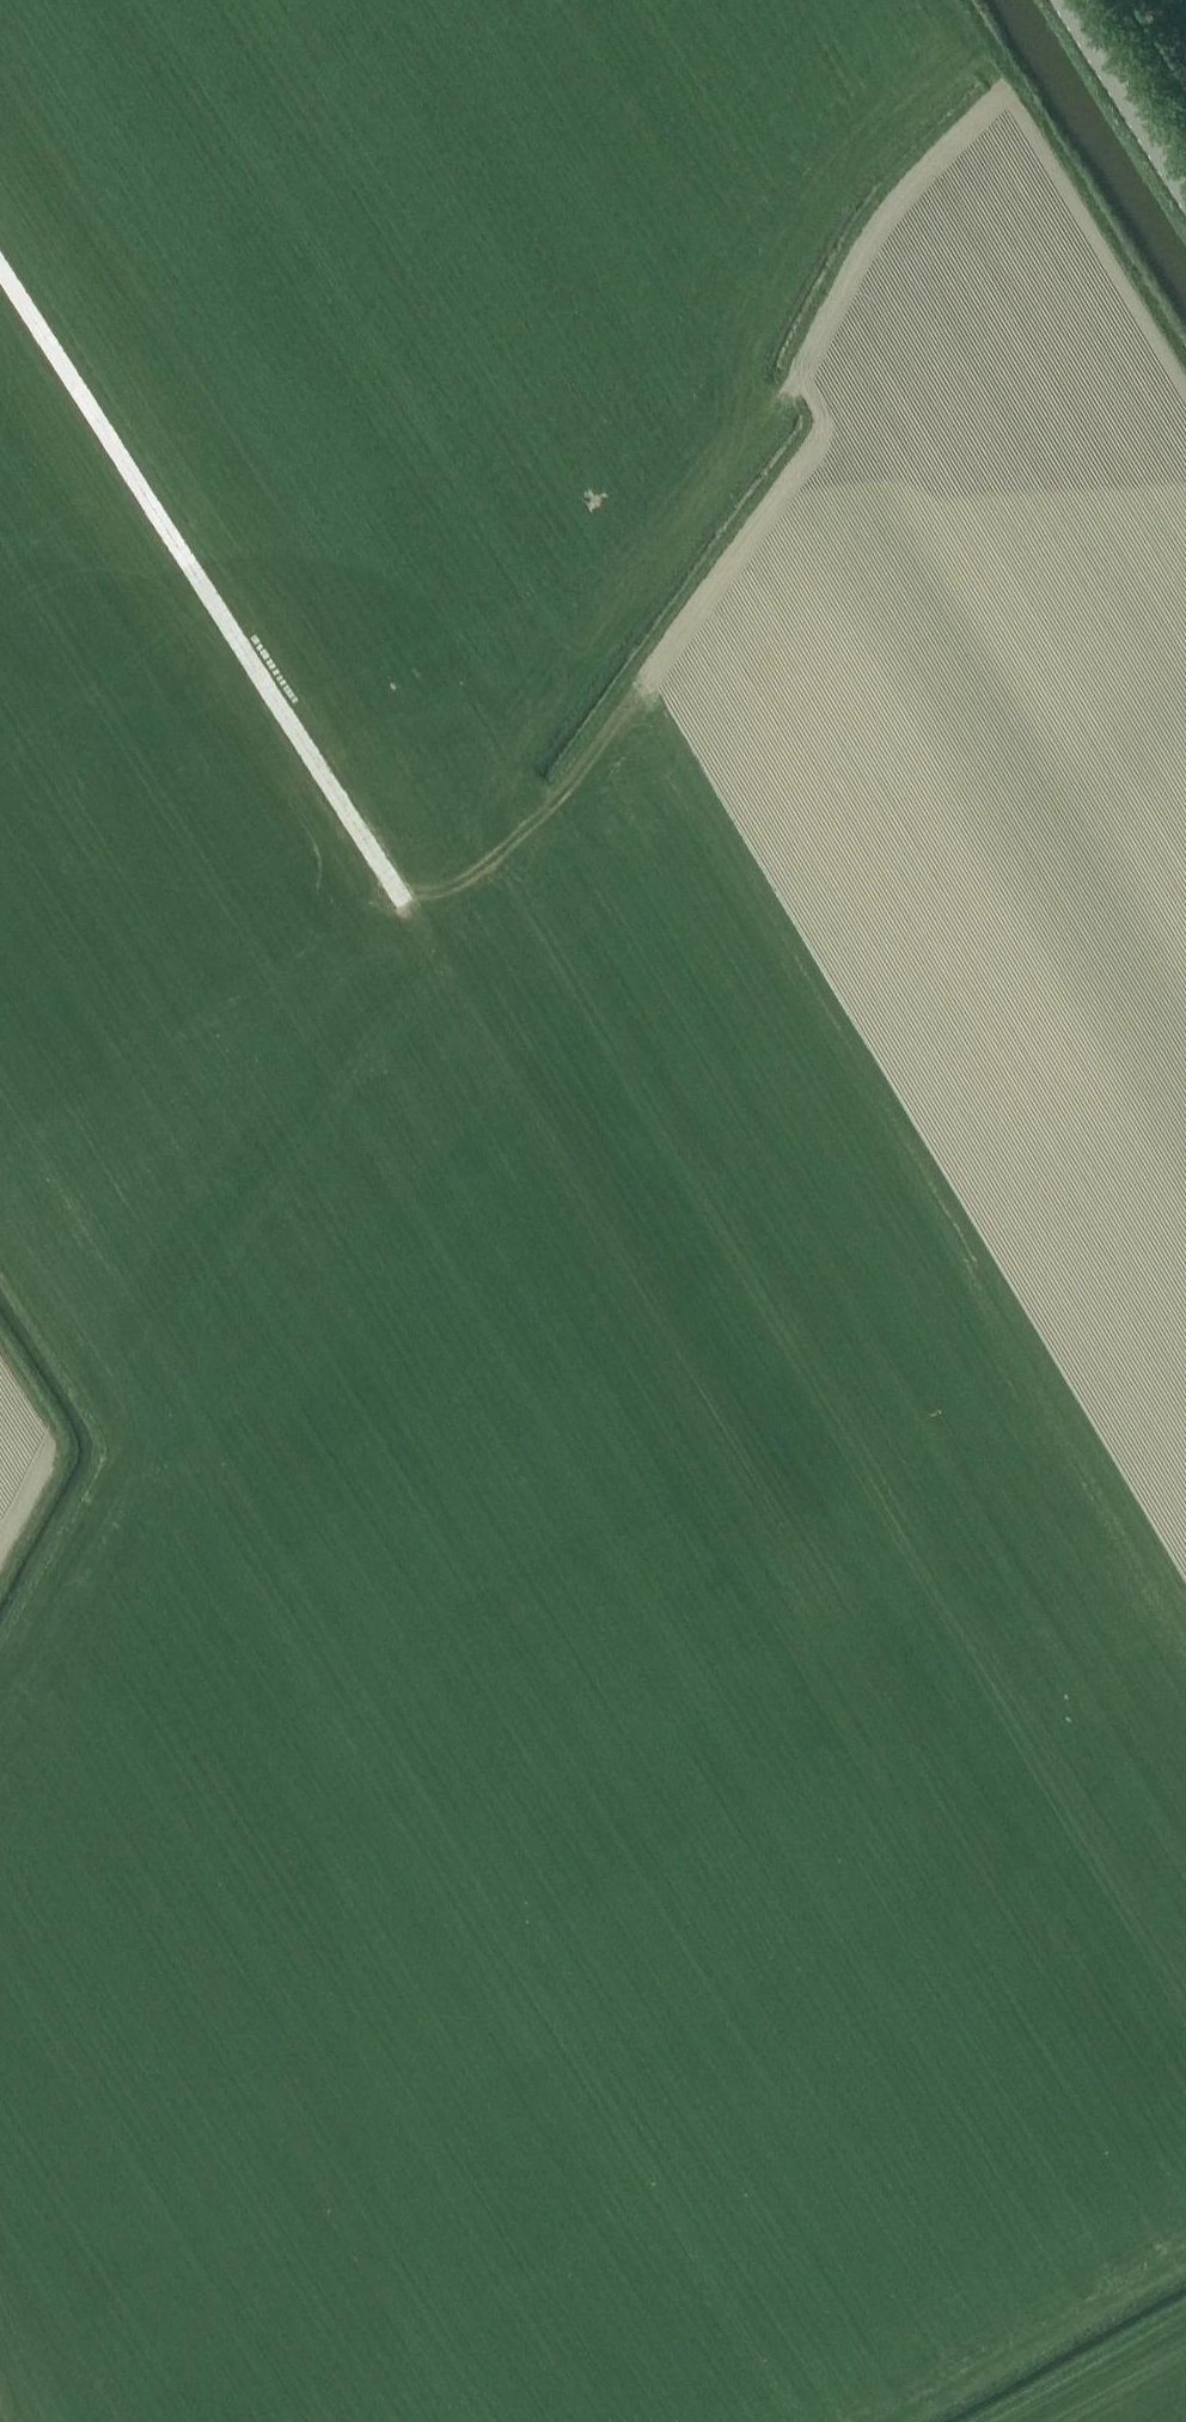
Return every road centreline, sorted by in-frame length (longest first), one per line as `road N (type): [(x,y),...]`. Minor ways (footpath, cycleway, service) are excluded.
road 1 (tertiary): [(1185,197),(1061,0)]

